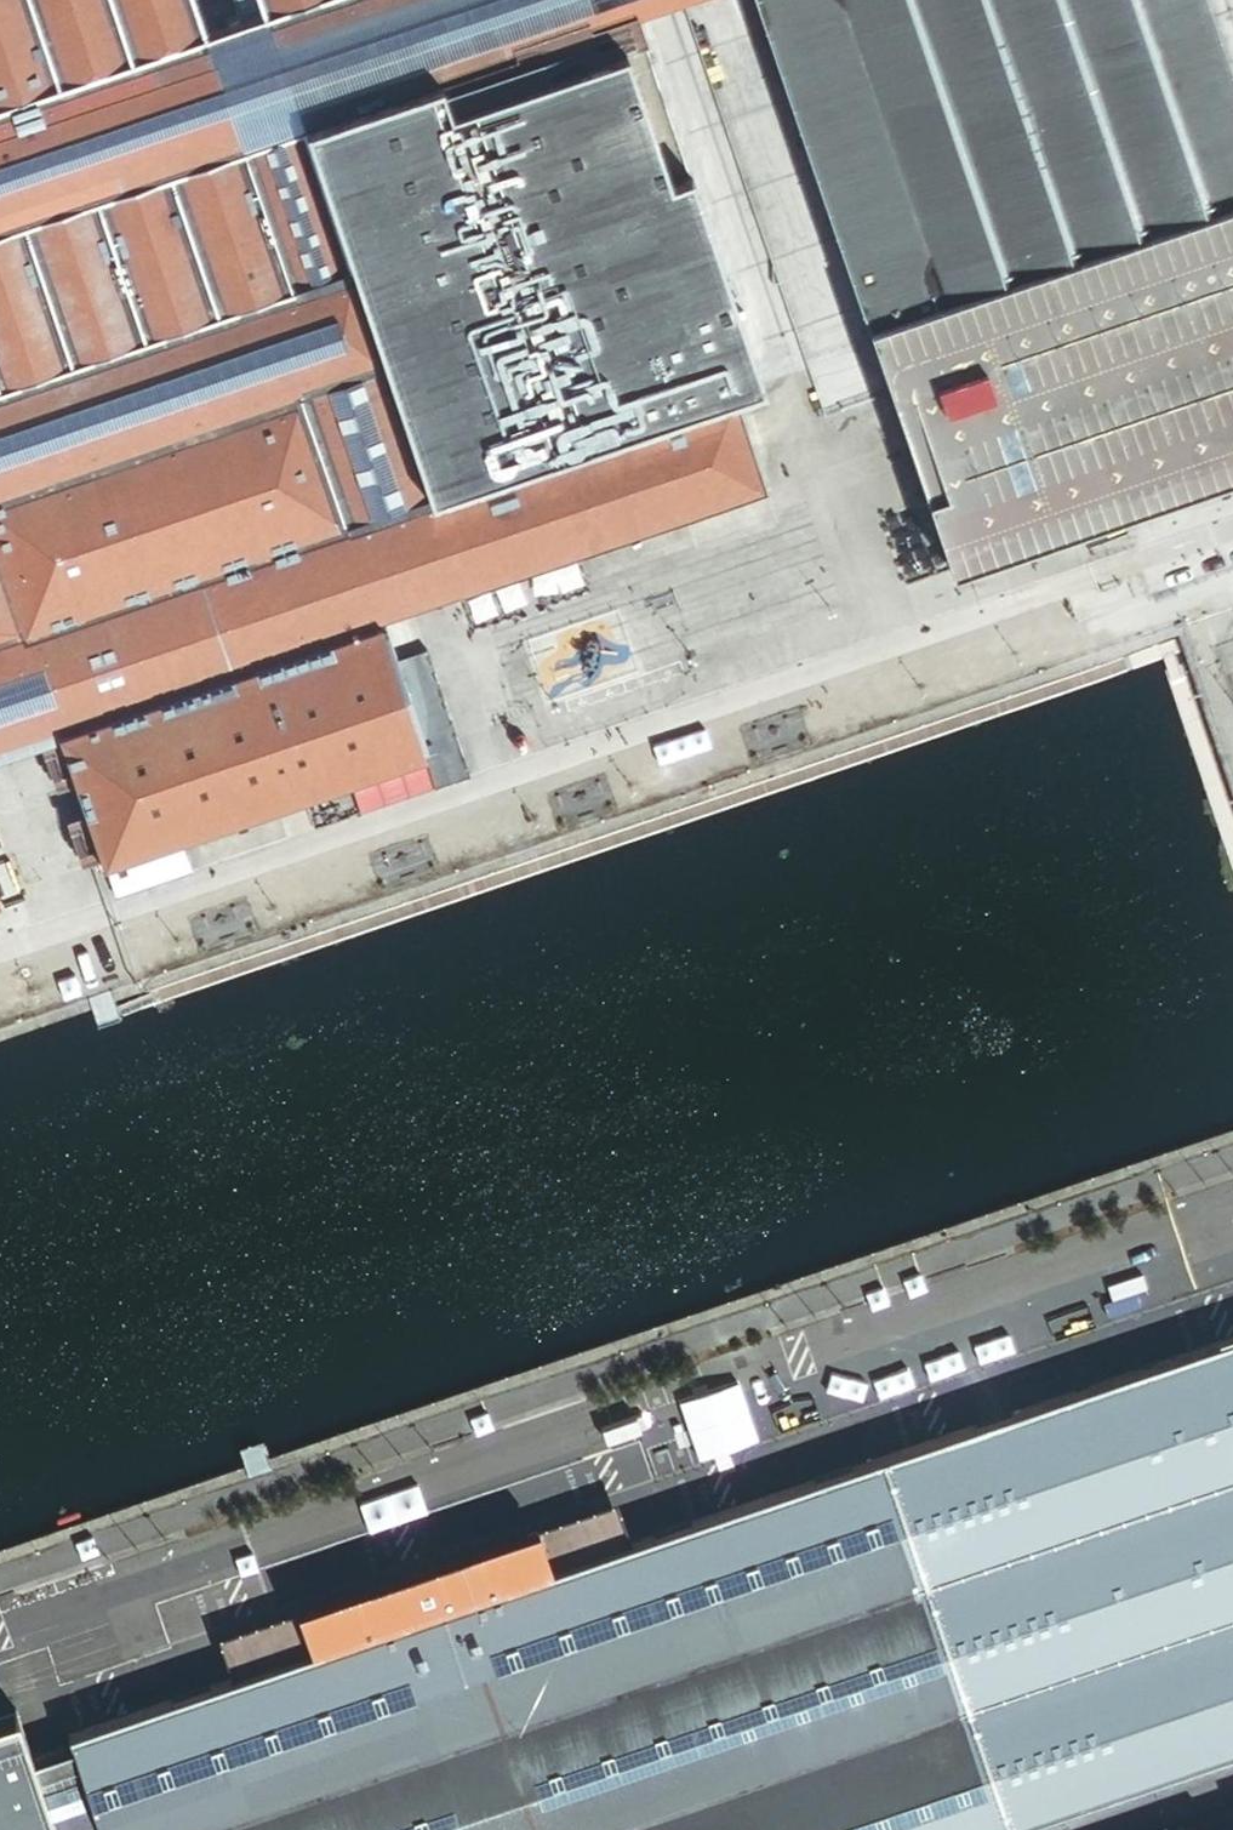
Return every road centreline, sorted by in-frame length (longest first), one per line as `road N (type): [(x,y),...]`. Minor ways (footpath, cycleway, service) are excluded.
road 1 (residential): [(1140,569),(0,964)]

